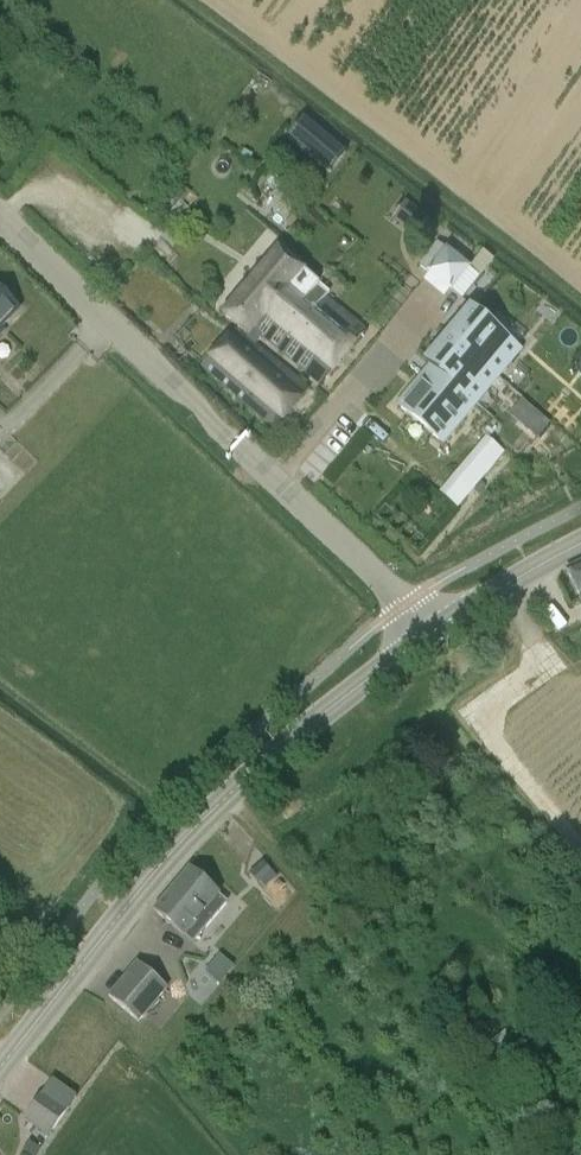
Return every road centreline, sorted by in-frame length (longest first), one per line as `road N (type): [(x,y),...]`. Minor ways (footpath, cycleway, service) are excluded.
road 1 (secondary): [(0,1066),(161,864),(247,776),(424,637)]
road 2 (residential): [(0,212),(382,580),(424,637)]
road 3 (secondary): [(424,637),(580,544)]

